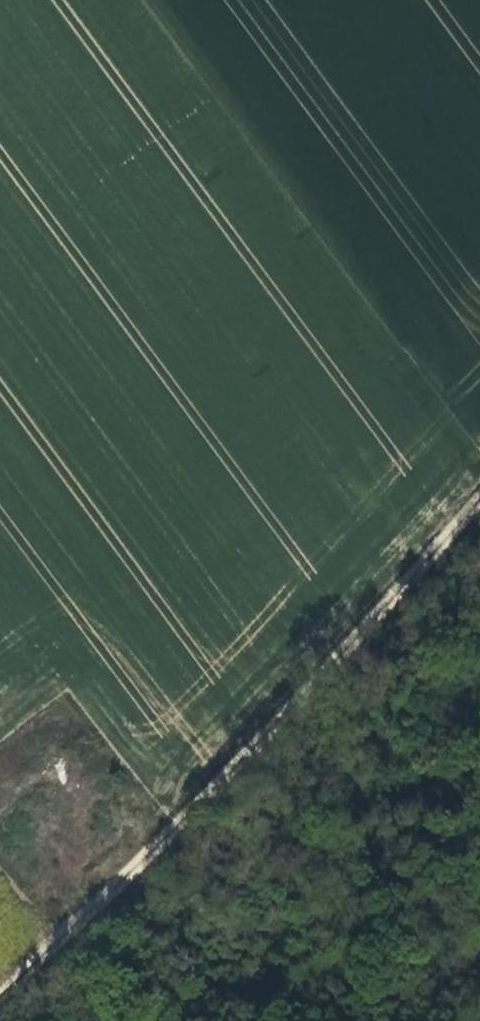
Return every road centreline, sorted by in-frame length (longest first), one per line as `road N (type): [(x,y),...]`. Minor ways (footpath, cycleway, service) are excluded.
road 1 (track): [(0,1020),(81,942),(479,499)]

